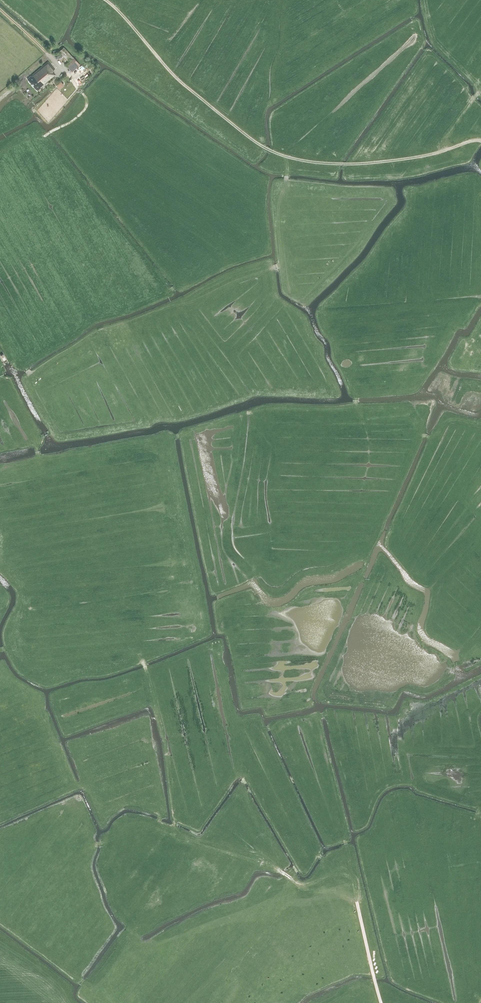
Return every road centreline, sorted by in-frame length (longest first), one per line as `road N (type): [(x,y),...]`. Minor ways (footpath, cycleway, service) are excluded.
road 1 (track): [(106,0),(178,79),(282,155),(360,164),(480,141)]

